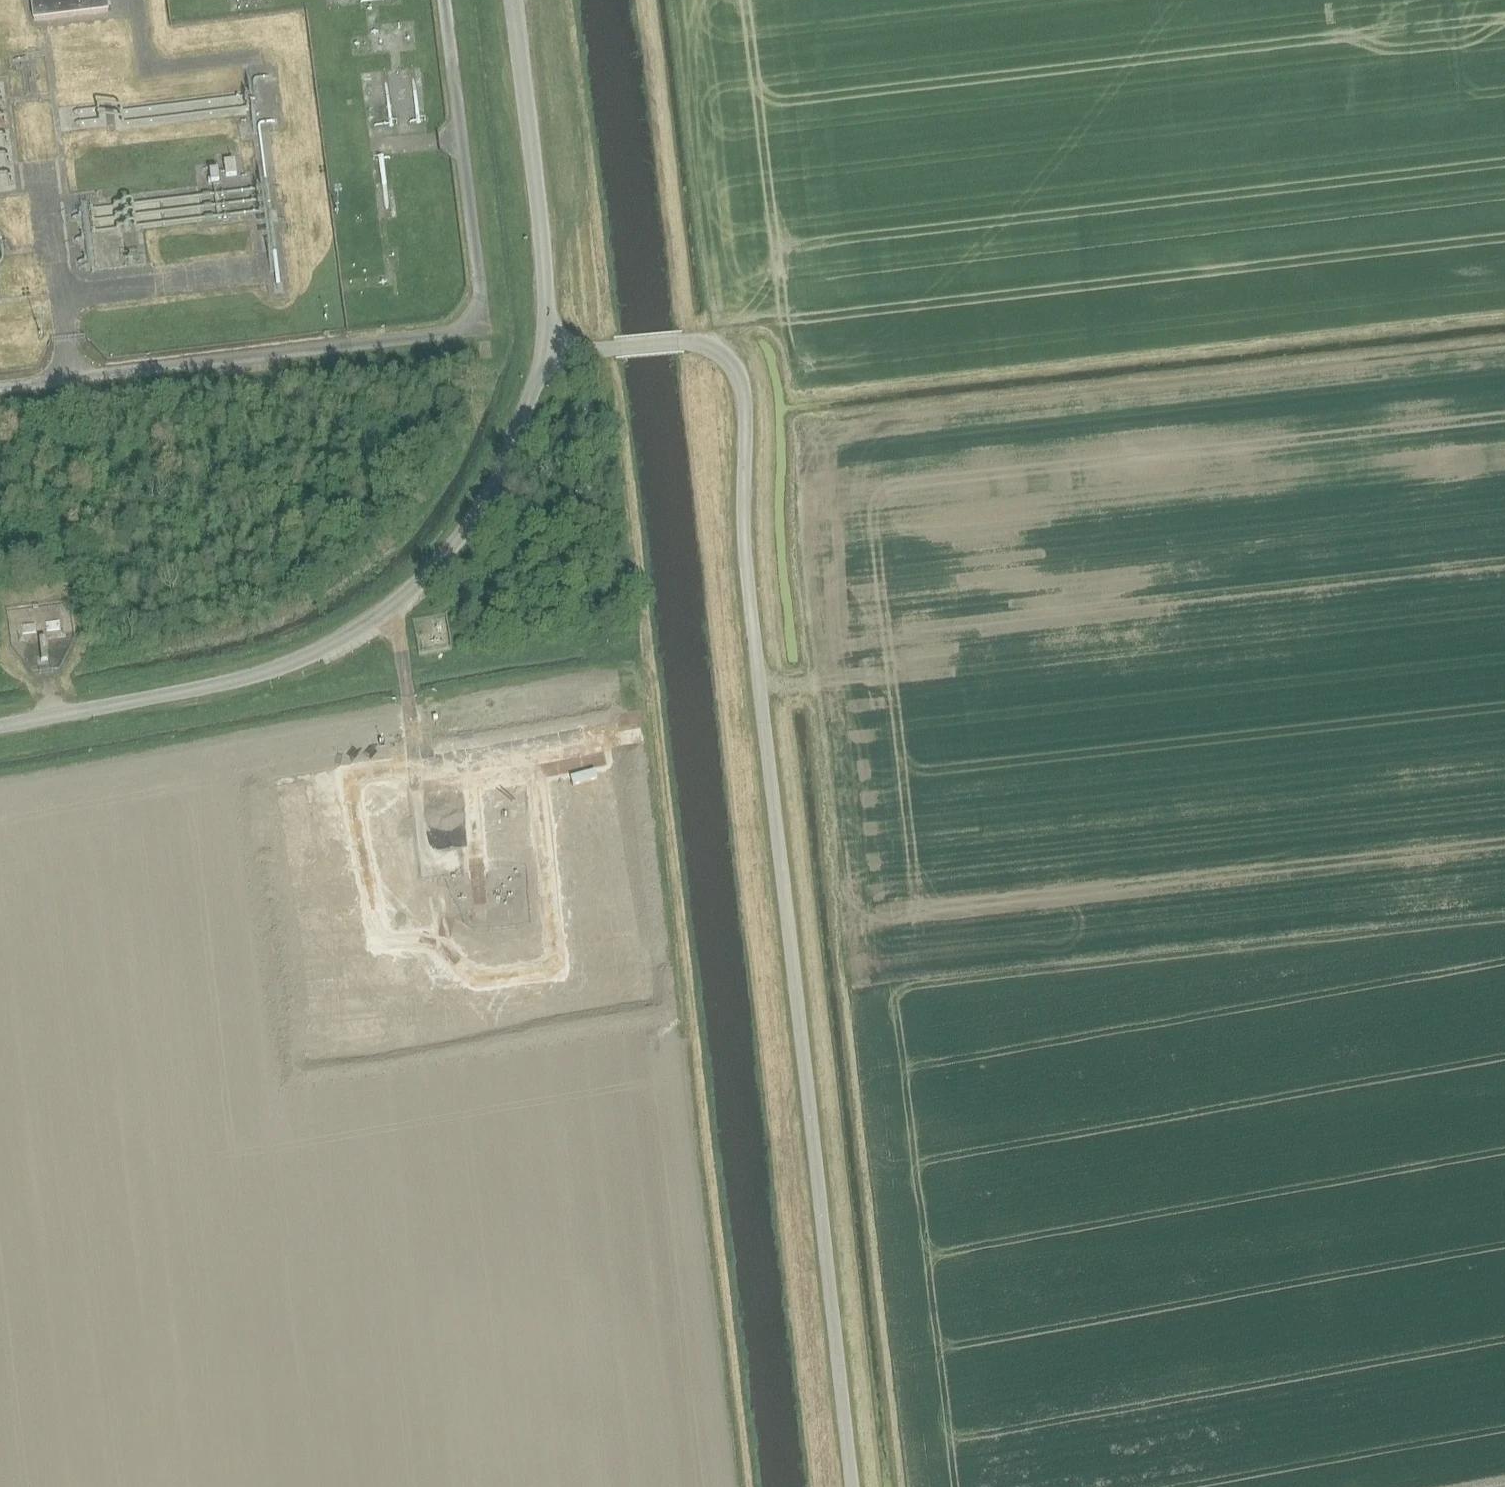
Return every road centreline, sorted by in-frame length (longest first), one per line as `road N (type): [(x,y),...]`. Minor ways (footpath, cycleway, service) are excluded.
road 1 (unclassified): [(848,1486),(741,541),(740,402),(726,366),(704,349),(683,346)]
road 2 (unclassified): [(0,730),(243,681),(317,655),(384,615),(474,522),(504,465),(538,359)]
road 3 (unclassified): [(538,359),(538,233),(509,0)]
road 4 (unclassified): [(538,359),(683,346)]

